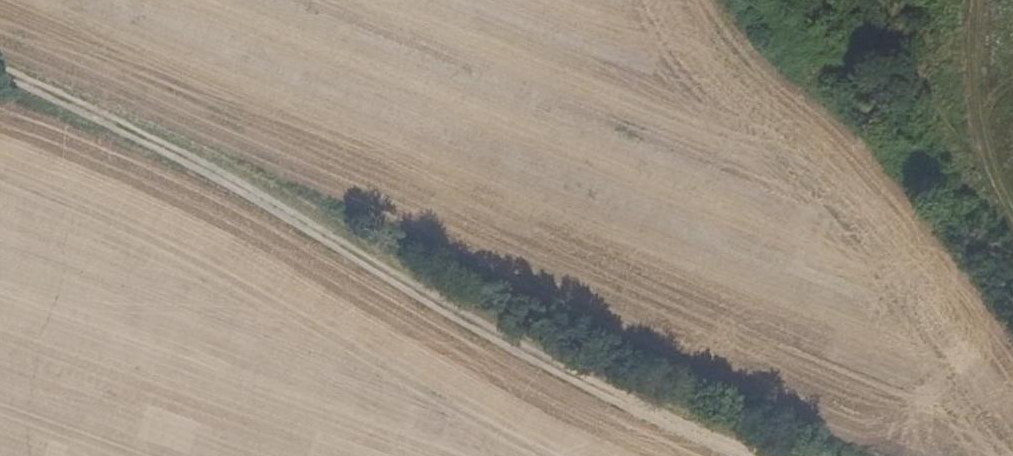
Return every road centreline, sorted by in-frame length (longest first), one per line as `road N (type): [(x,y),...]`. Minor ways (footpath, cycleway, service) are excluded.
road 1 (track): [(0,78),(183,159),(474,324),(755,455)]
road 2 (track): [(975,0),(968,80),(989,180),(1012,222)]

